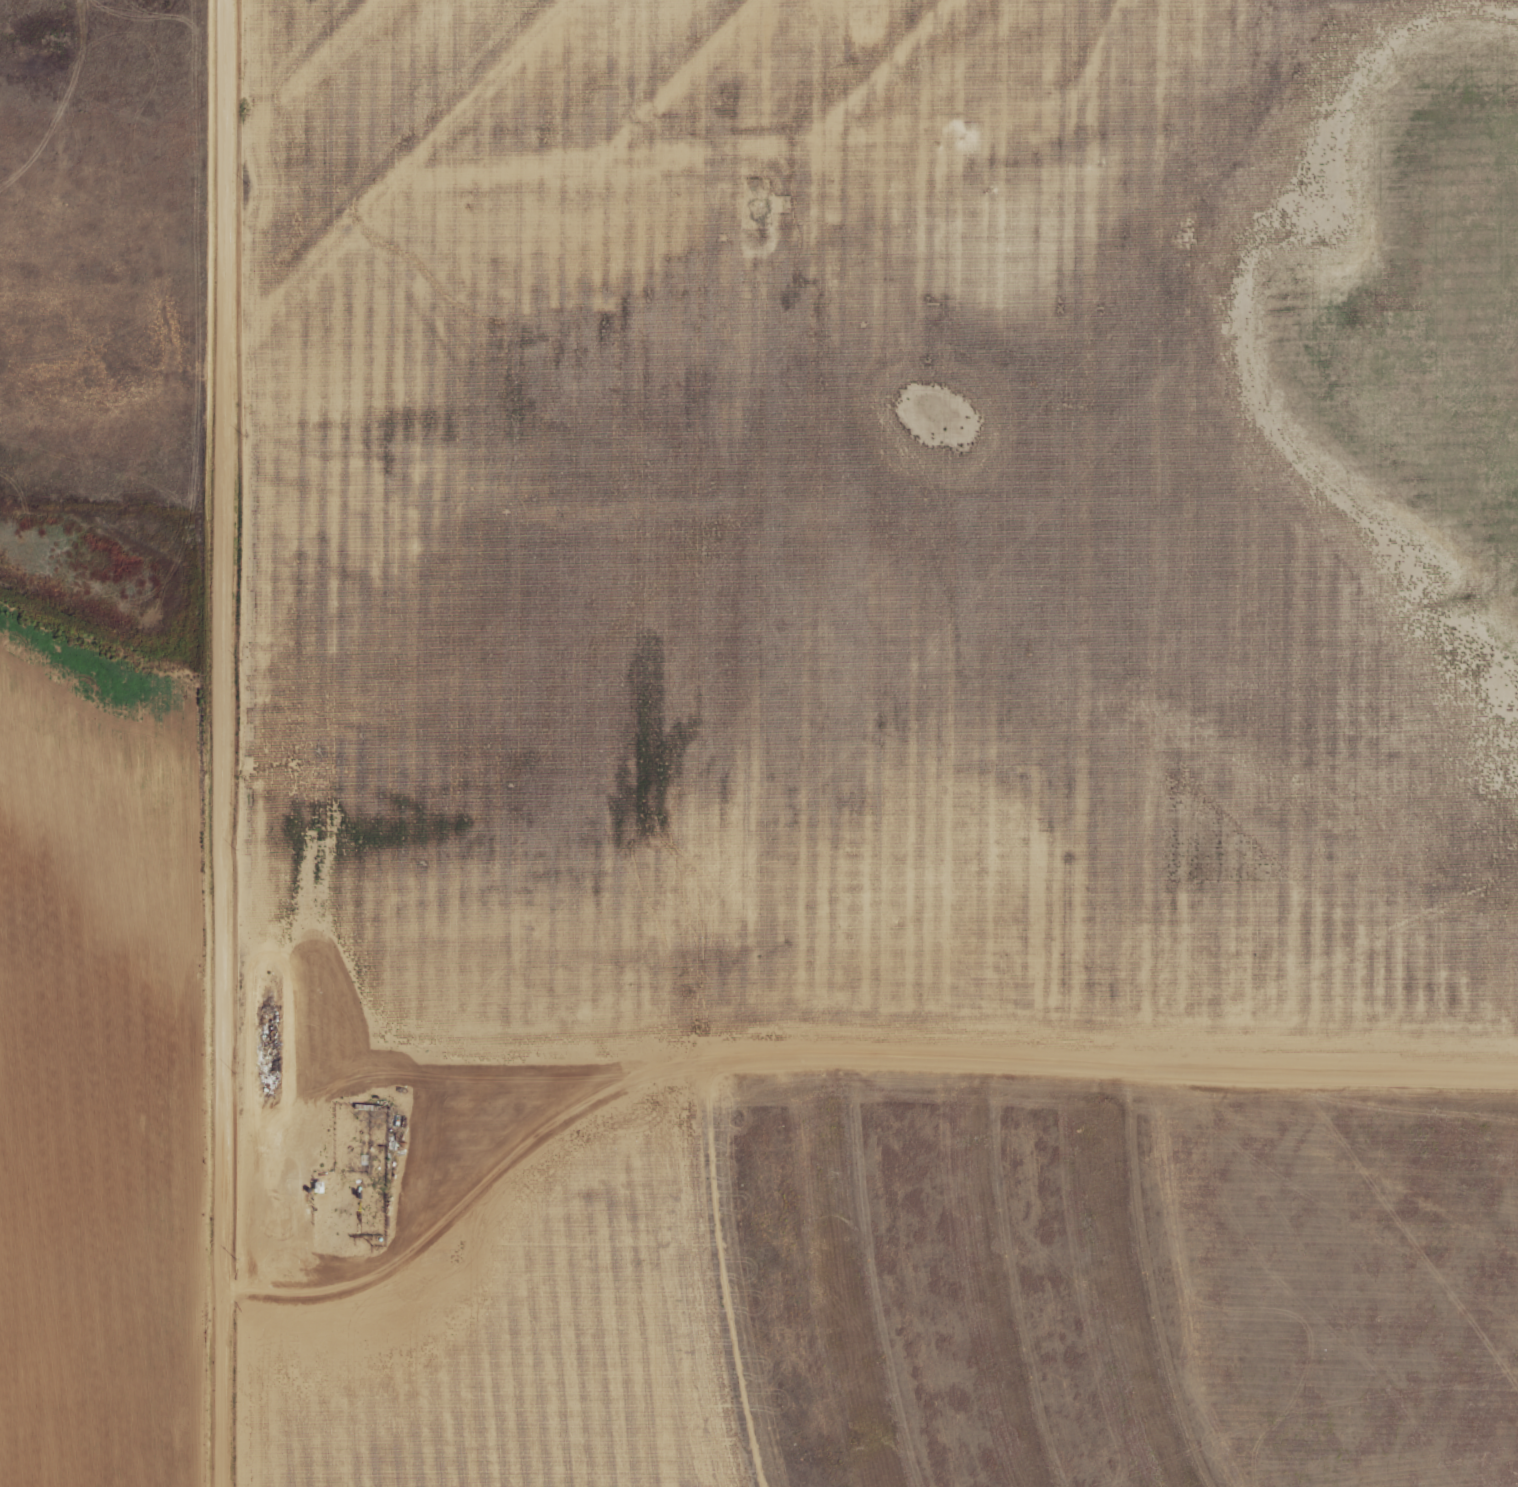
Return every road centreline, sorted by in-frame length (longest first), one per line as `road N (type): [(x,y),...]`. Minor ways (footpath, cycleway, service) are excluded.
road 1 (residential): [(228,1486),(230,0)]

